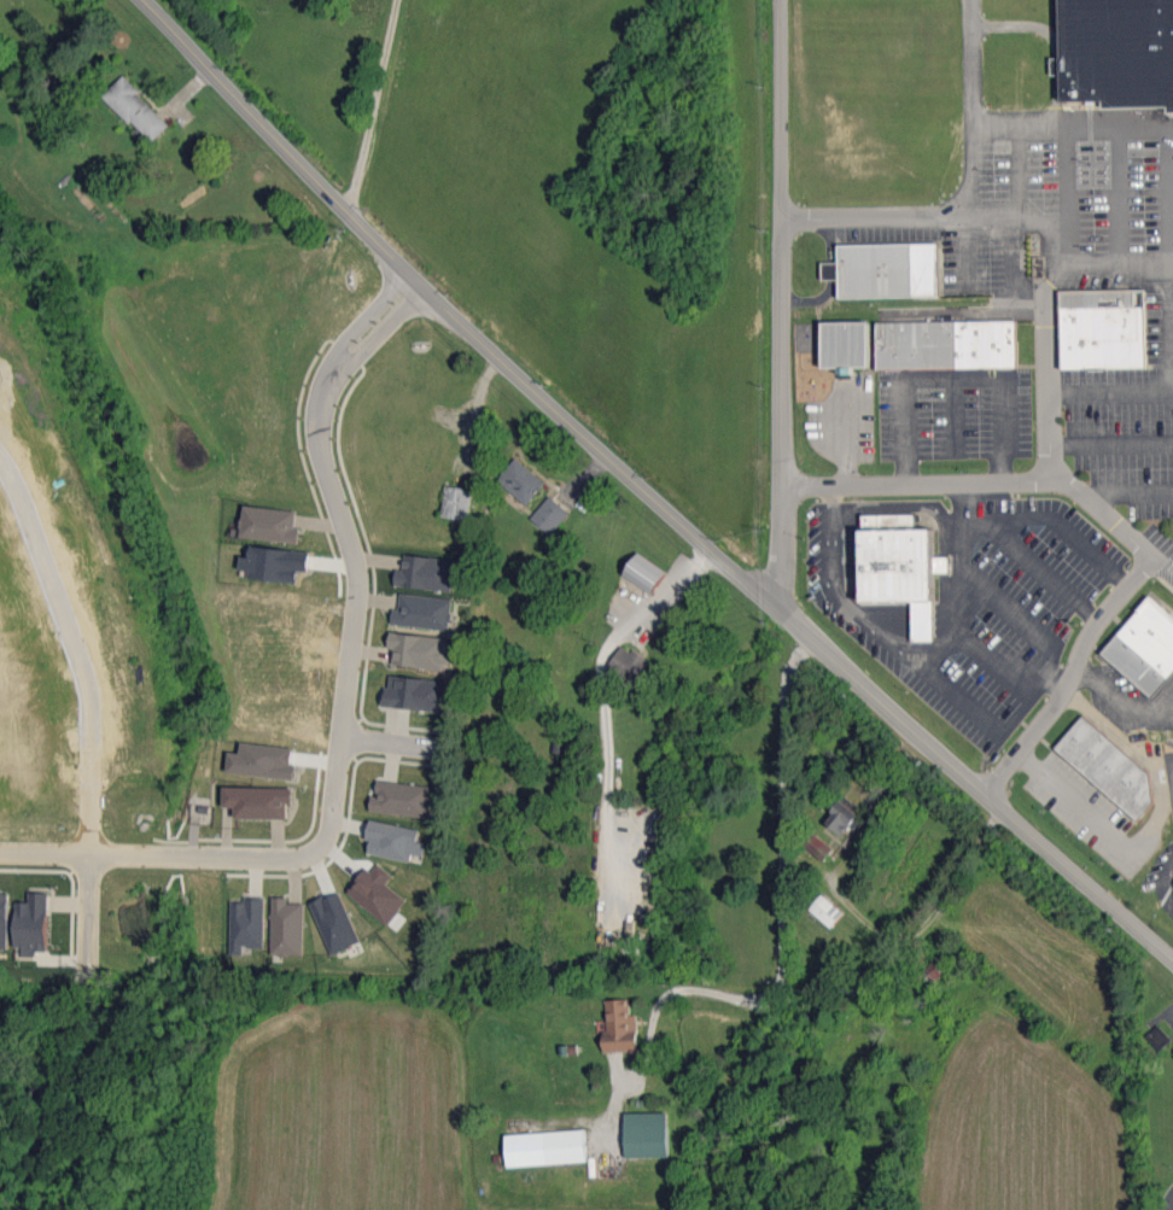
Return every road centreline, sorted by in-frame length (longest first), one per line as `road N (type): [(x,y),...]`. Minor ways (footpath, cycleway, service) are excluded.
road 1 (residential): [(146,0),(479,337),(1172,956)]
road 2 (residential): [(424,283),(355,351),(326,410),(326,475),(356,589),(328,829),(319,847),(278,859),(0,856)]
road 3 (residential): [(781,0),(776,606)]
road 4 (residential): [(88,963),(83,671),(0,460)]

